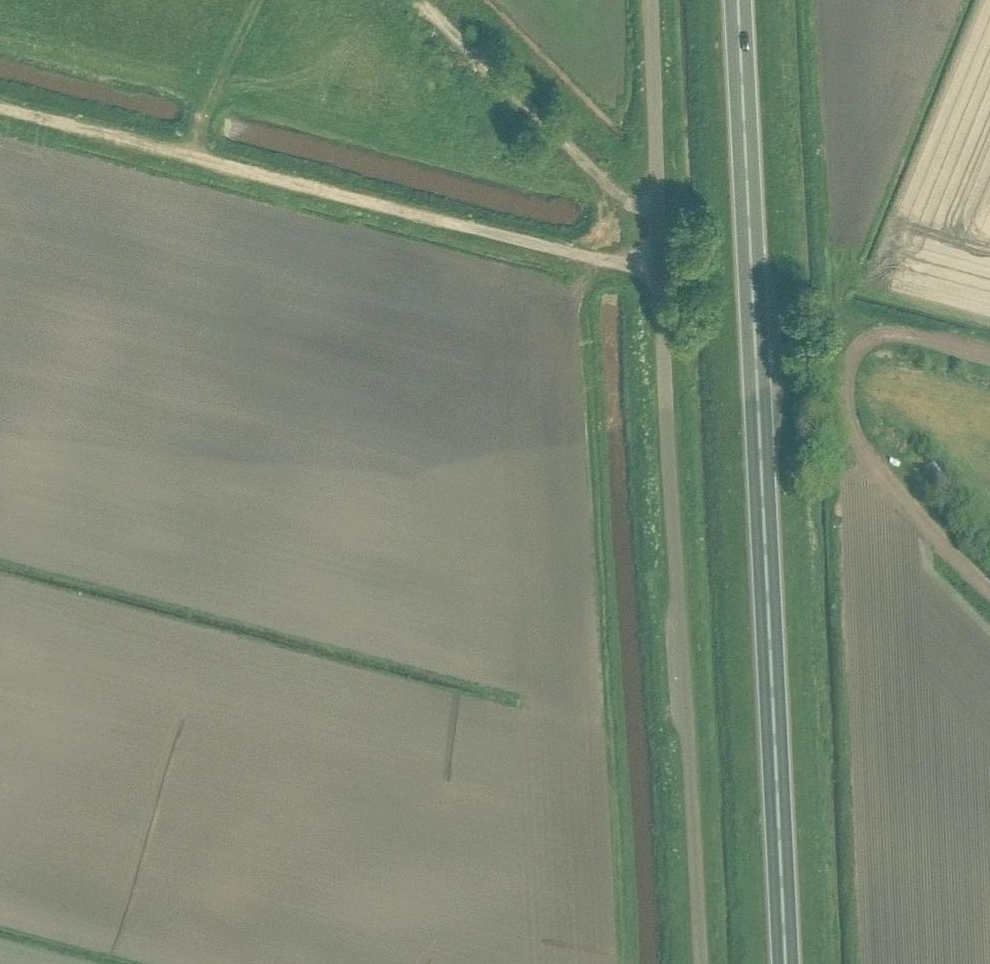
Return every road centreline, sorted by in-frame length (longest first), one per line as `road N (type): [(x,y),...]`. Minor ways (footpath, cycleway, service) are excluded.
road 1 (unclassified): [(700,963),(650,0)]
road 2 (trunk): [(785,963),(737,0)]
road 3 (track): [(661,269),(0,103)]
road 4 (track): [(413,0),(609,187)]
road 5 (track): [(989,358),(851,322)]

